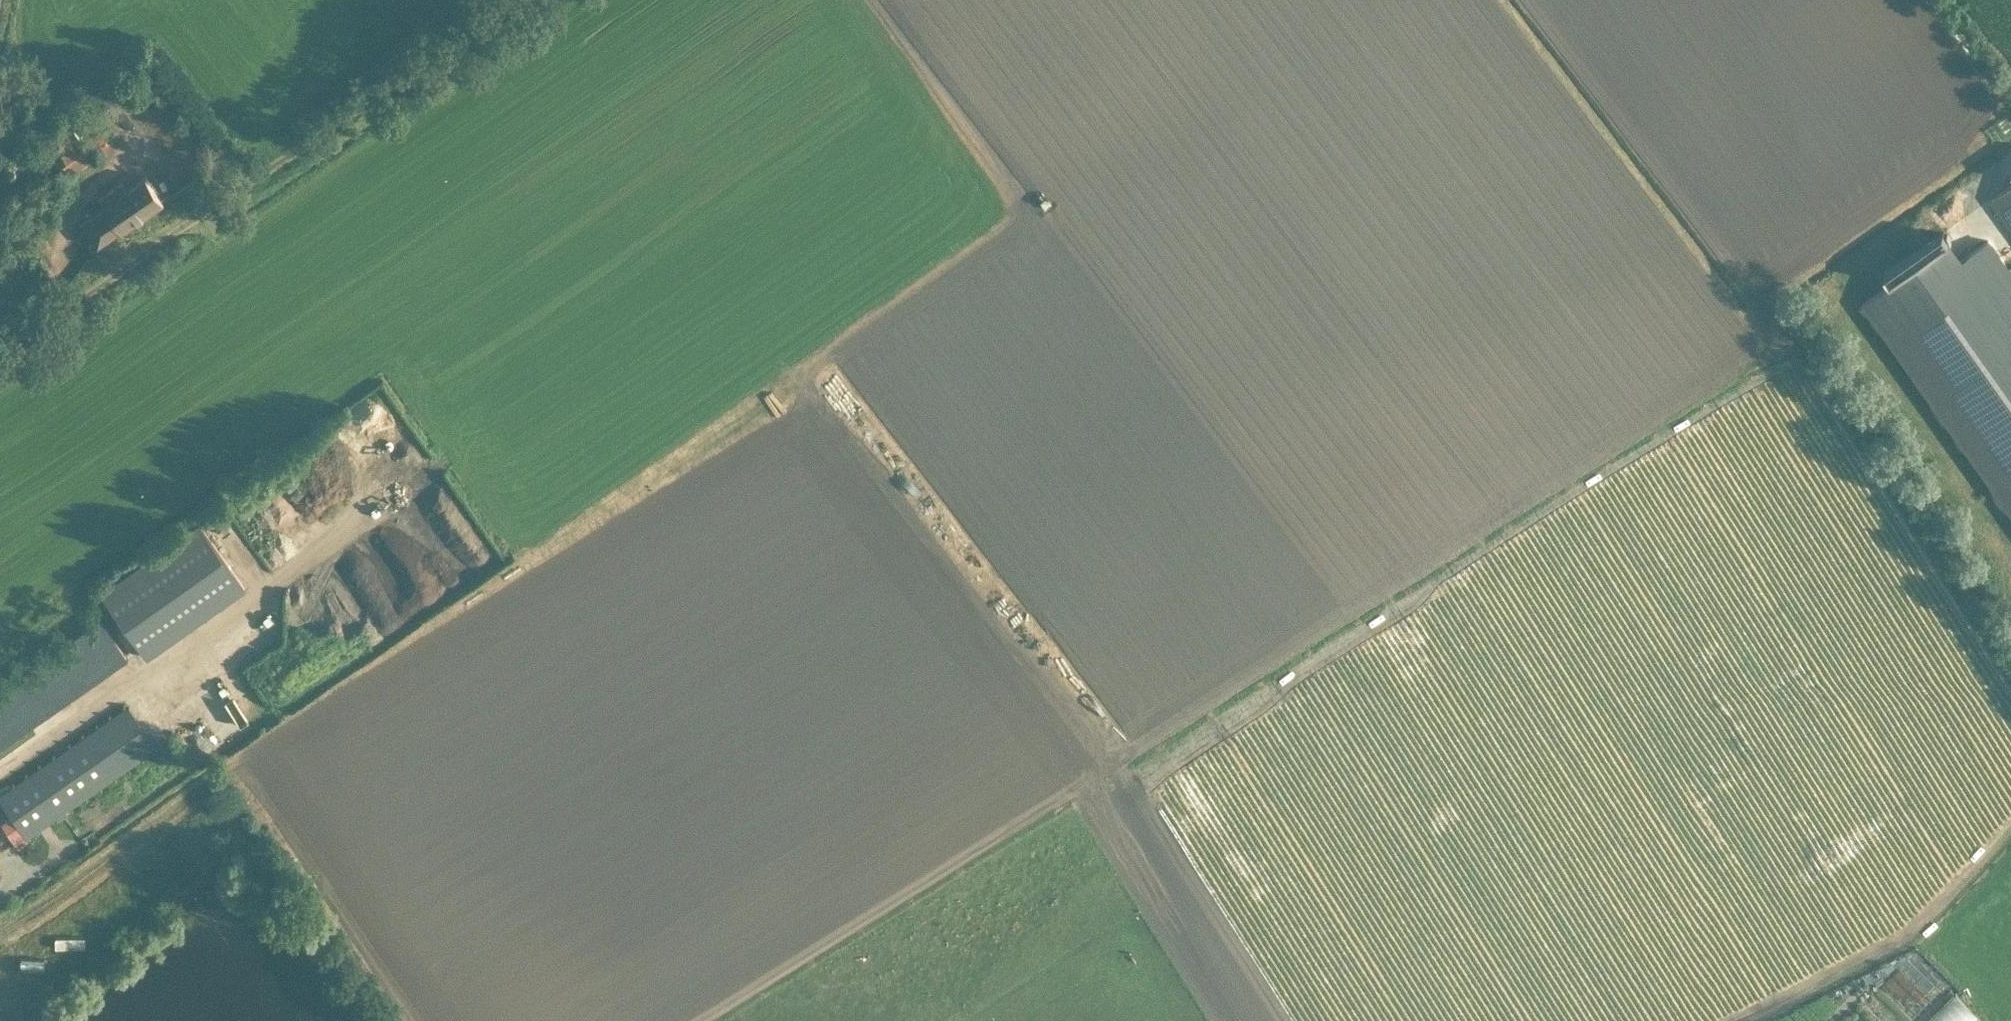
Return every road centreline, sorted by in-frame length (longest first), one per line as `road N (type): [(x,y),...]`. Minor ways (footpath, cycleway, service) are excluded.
road 1 (track): [(496,0),(0,342)]

